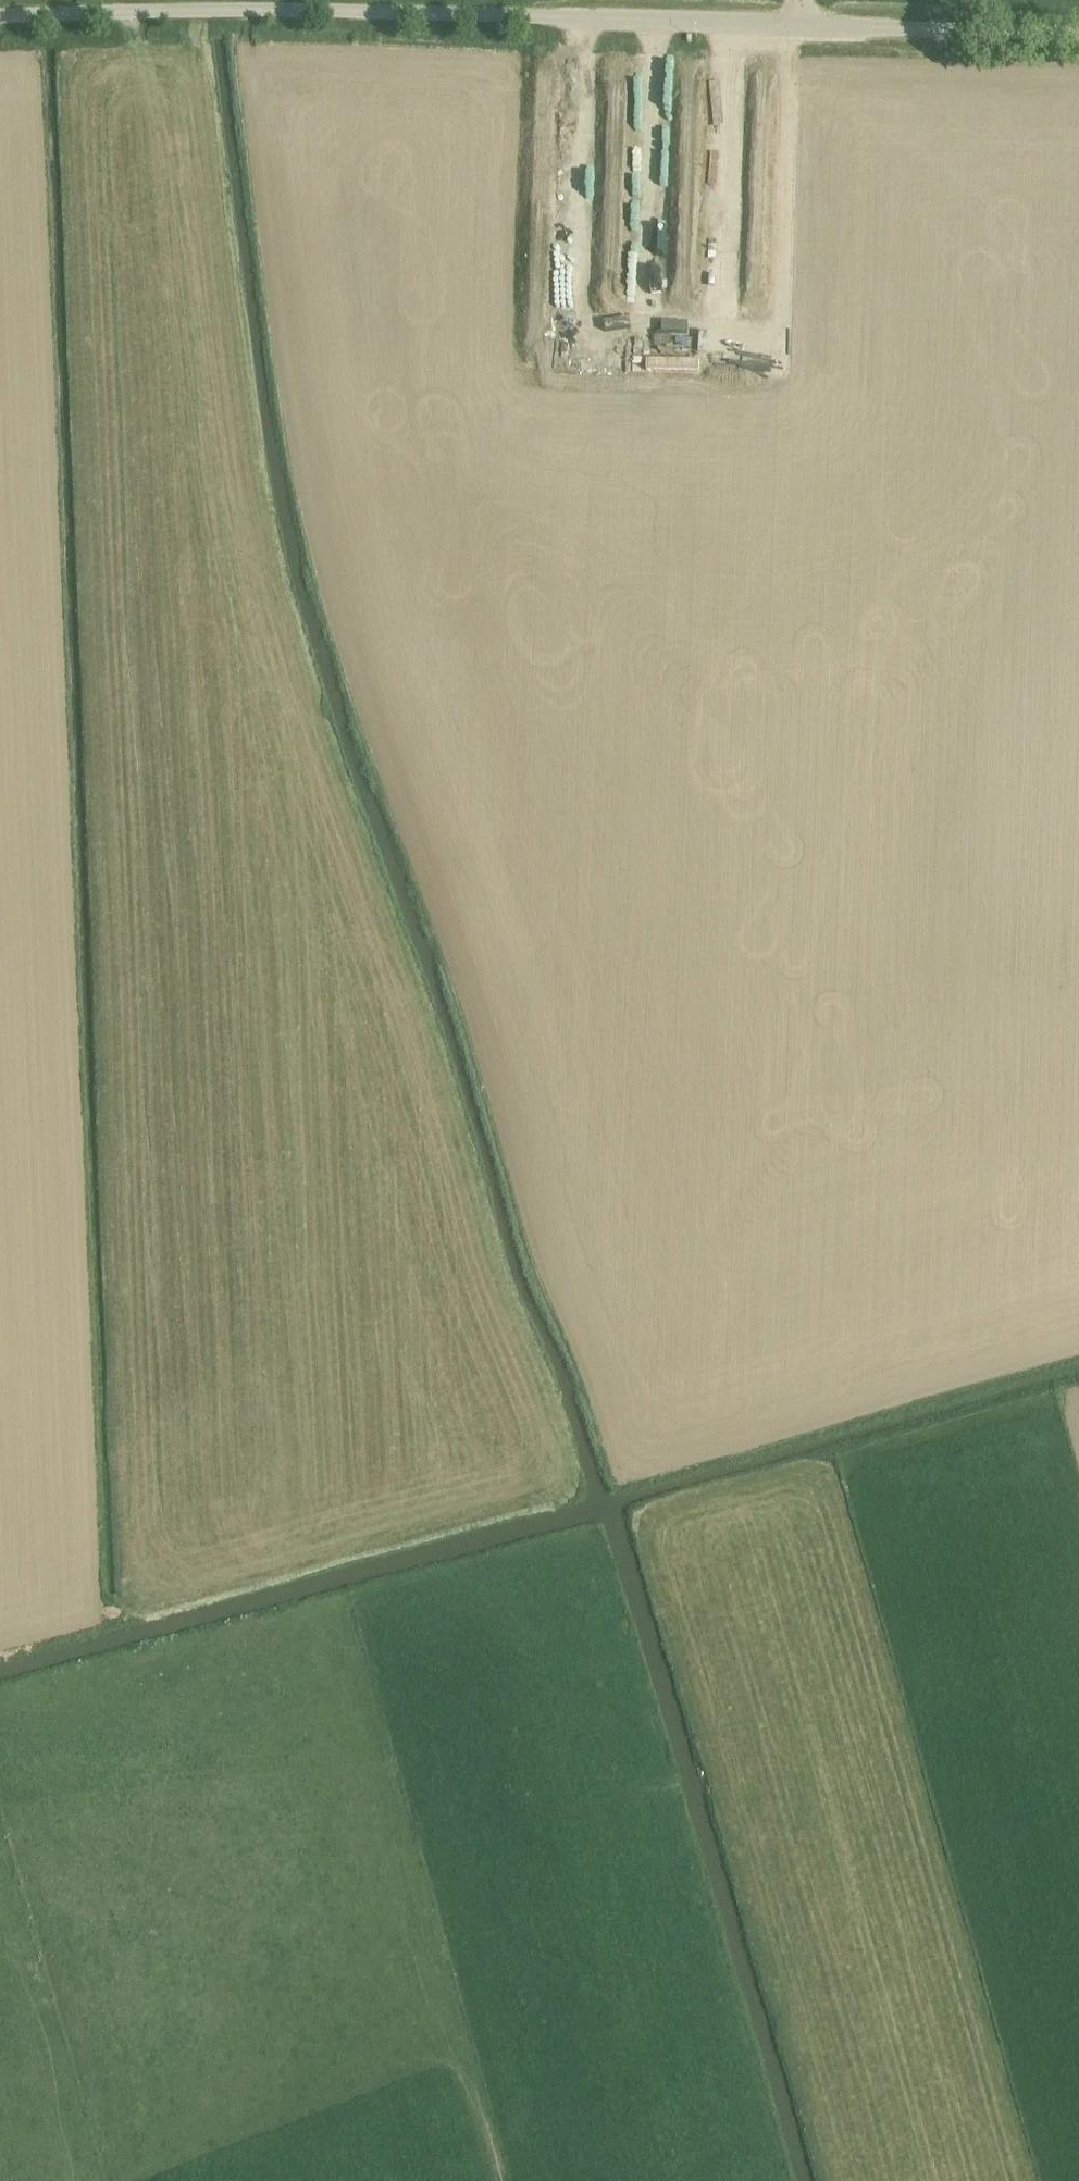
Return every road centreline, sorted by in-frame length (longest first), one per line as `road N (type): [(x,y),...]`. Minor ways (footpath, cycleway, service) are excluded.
road 1 (unclassified): [(0,16),(298,10),(1078,32)]

